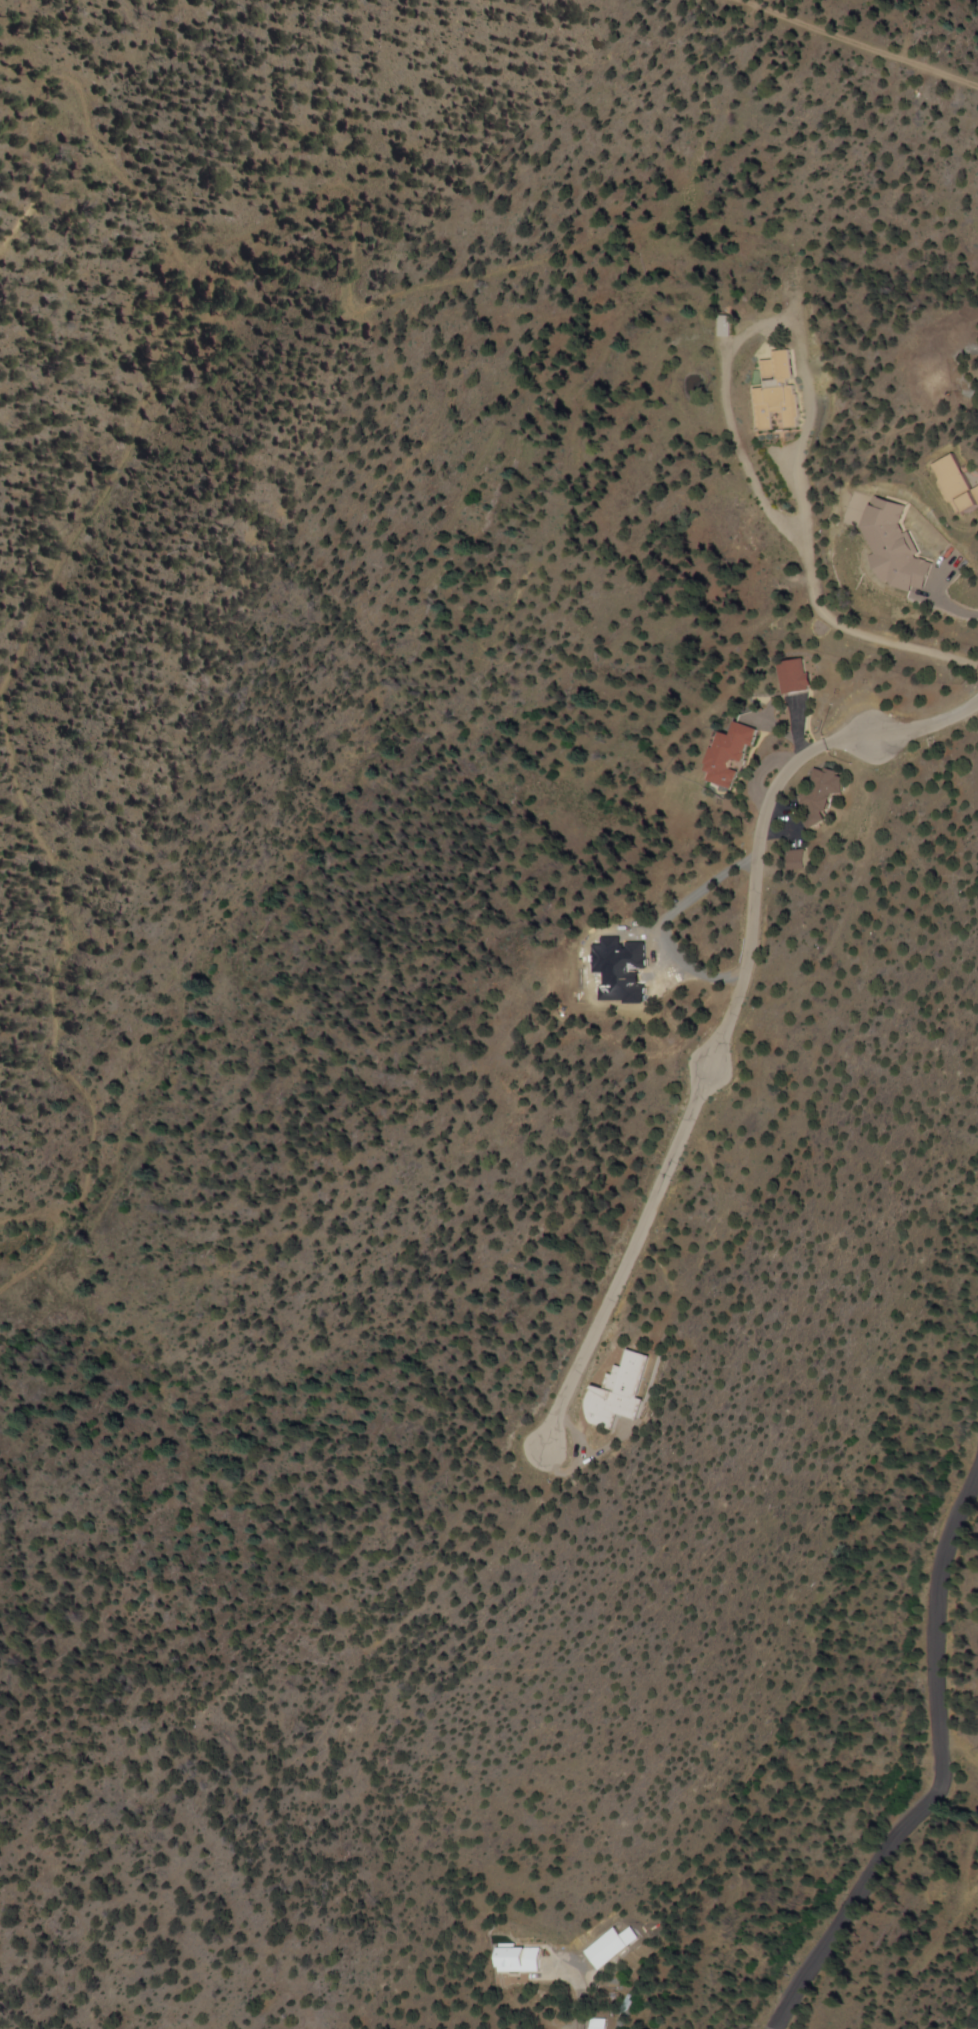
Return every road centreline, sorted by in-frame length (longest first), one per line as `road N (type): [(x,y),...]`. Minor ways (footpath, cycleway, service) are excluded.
road 1 (residential): [(977,699),(916,729),(803,756),(766,802),(748,936),(725,1028),(542,1451)]
road 2 (residential): [(772,2028),(817,1948),(938,1784),(935,1587),(940,1553),(977,1465)]
road 3 (residential): [(744,0),(977,84)]

